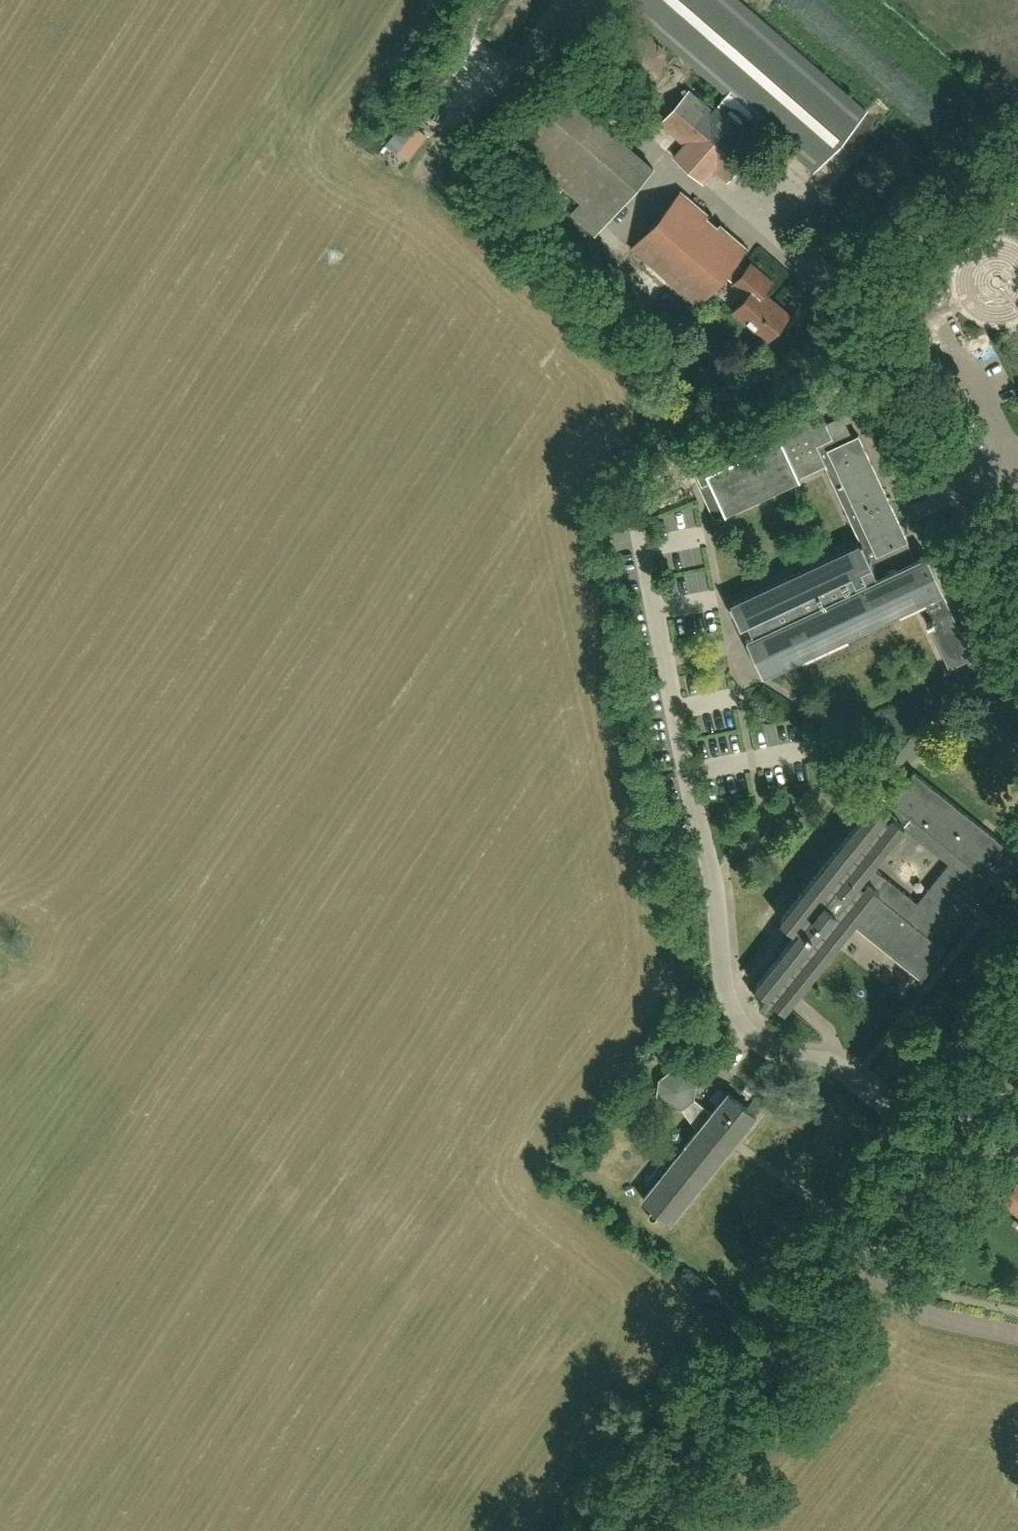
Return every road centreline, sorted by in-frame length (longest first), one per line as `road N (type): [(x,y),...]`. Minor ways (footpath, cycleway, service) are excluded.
road 1 (unclassified): [(637,1530),(1017,1054)]
road 2 (unclassified): [(1017,621),(870,308),(753,202)]

